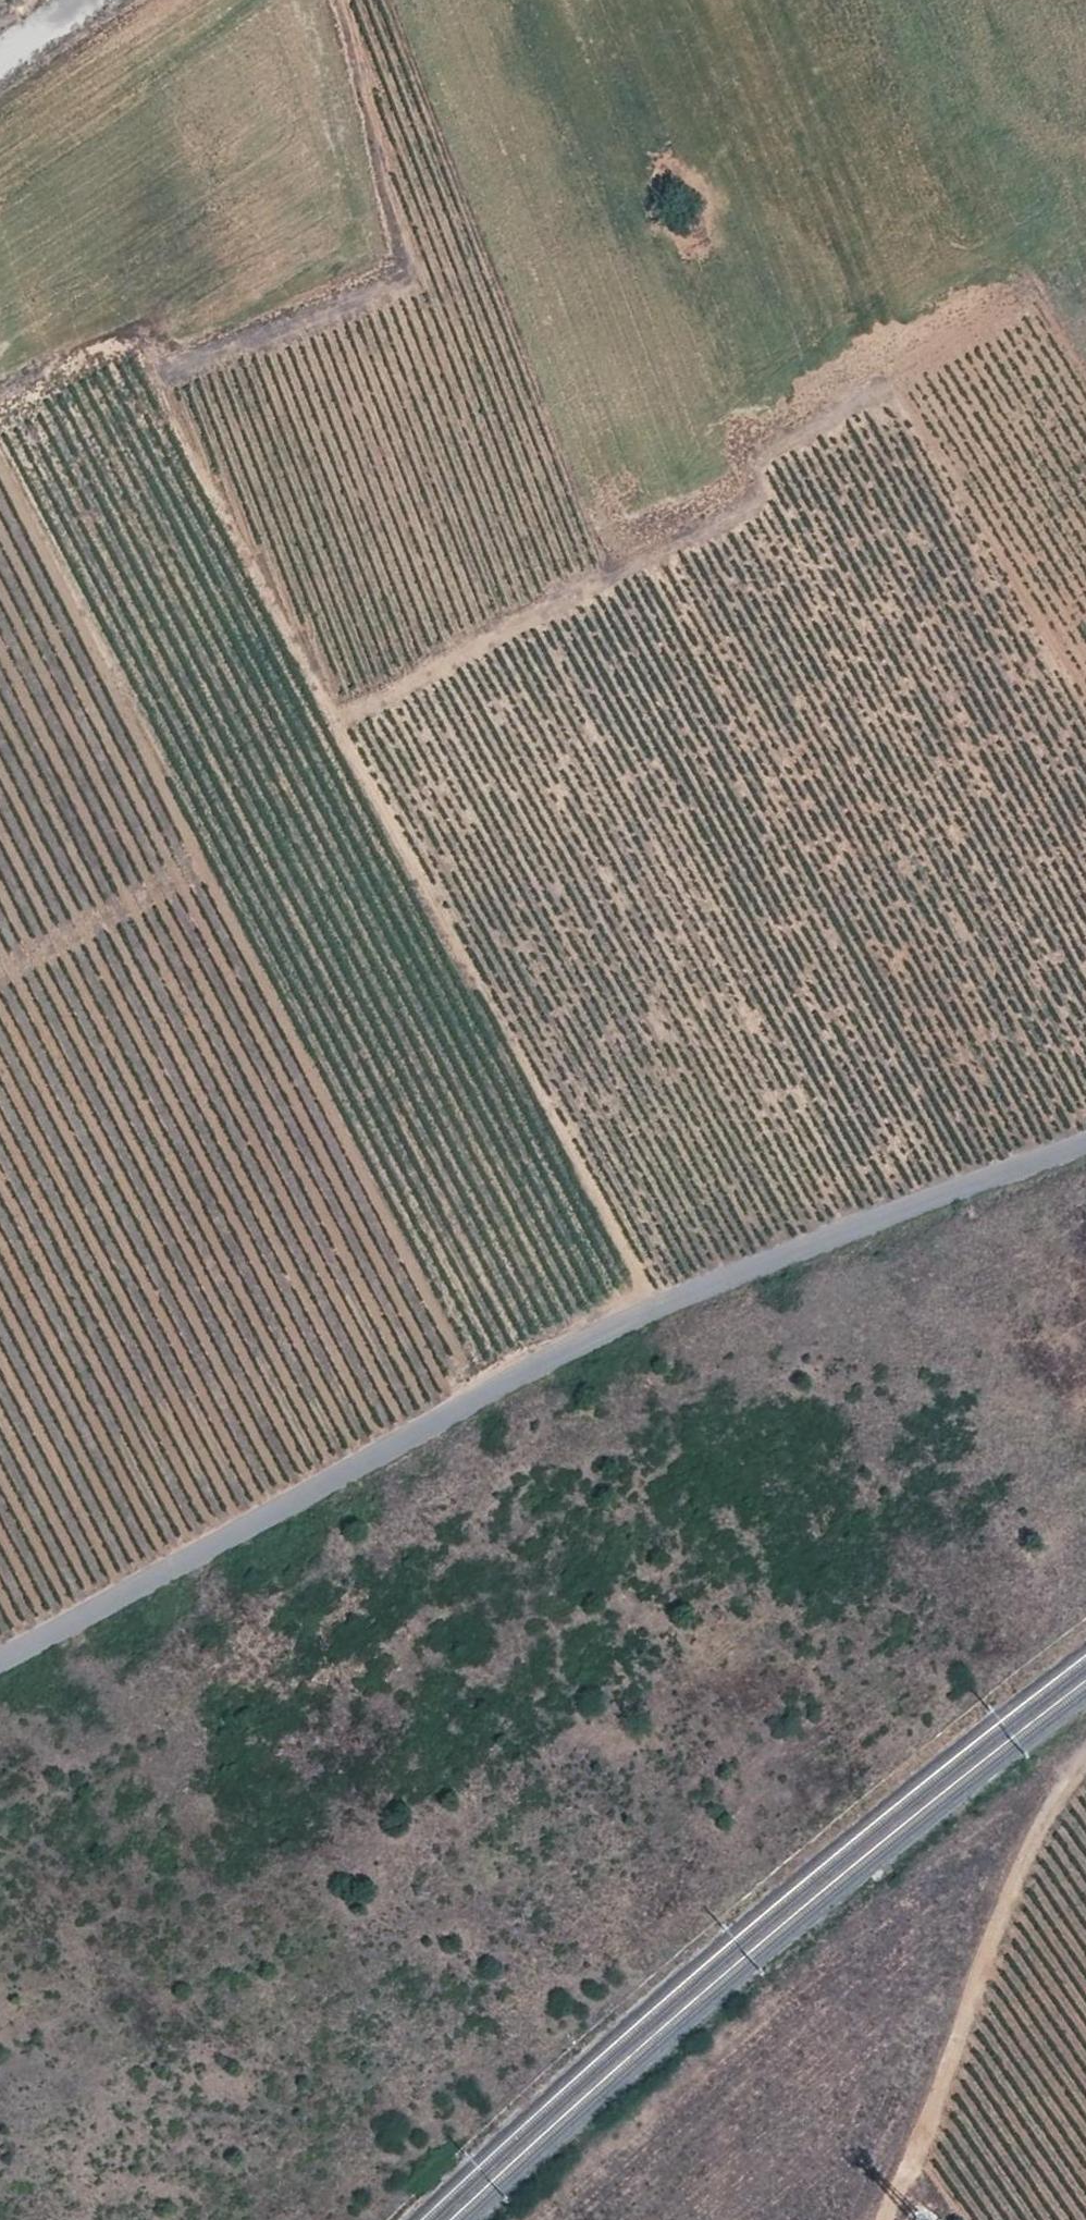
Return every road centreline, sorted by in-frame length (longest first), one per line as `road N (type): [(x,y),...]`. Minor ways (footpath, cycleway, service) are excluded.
road 1 (unclassified): [(0,1657),(605,1331),(1085,1142)]
road 2 (track): [(879,2219),(1036,1832),(1085,1749)]

